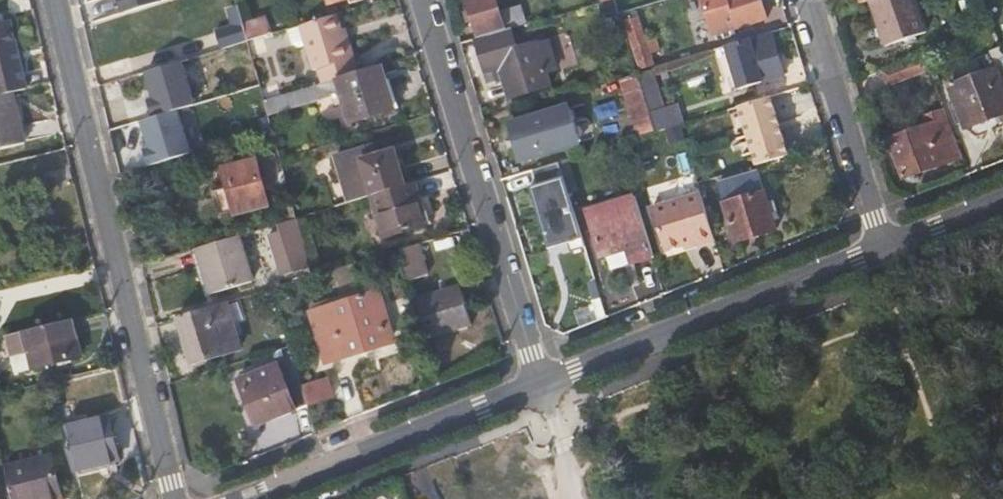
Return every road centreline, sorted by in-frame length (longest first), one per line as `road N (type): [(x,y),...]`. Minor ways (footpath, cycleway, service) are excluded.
road 1 (residential): [(55,0),(176,498)]
road 2 (residential): [(423,0),(541,382)]
road 3 (residential): [(883,248),(541,382)]
road 4 (residential): [(541,382),(247,498)]
road 5 (residential): [(807,0),(883,248)]
road 6 (residential): [(1002,201),(883,248)]

